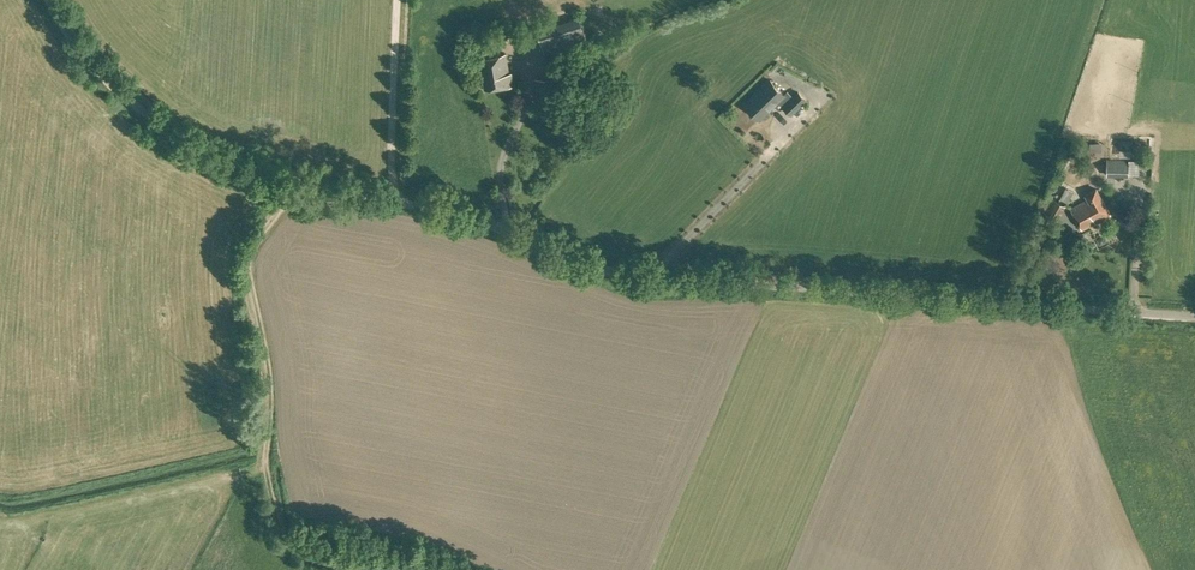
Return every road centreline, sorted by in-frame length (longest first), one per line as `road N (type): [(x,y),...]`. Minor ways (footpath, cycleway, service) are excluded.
road 1 (unclassified): [(1194,319),(608,275),(463,219),(208,154),(116,90),(52,0)]
road 2 (track): [(417,569),(308,555),(285,538),(267,485),(269,404),(251,270),(254,248),(299,182)]

